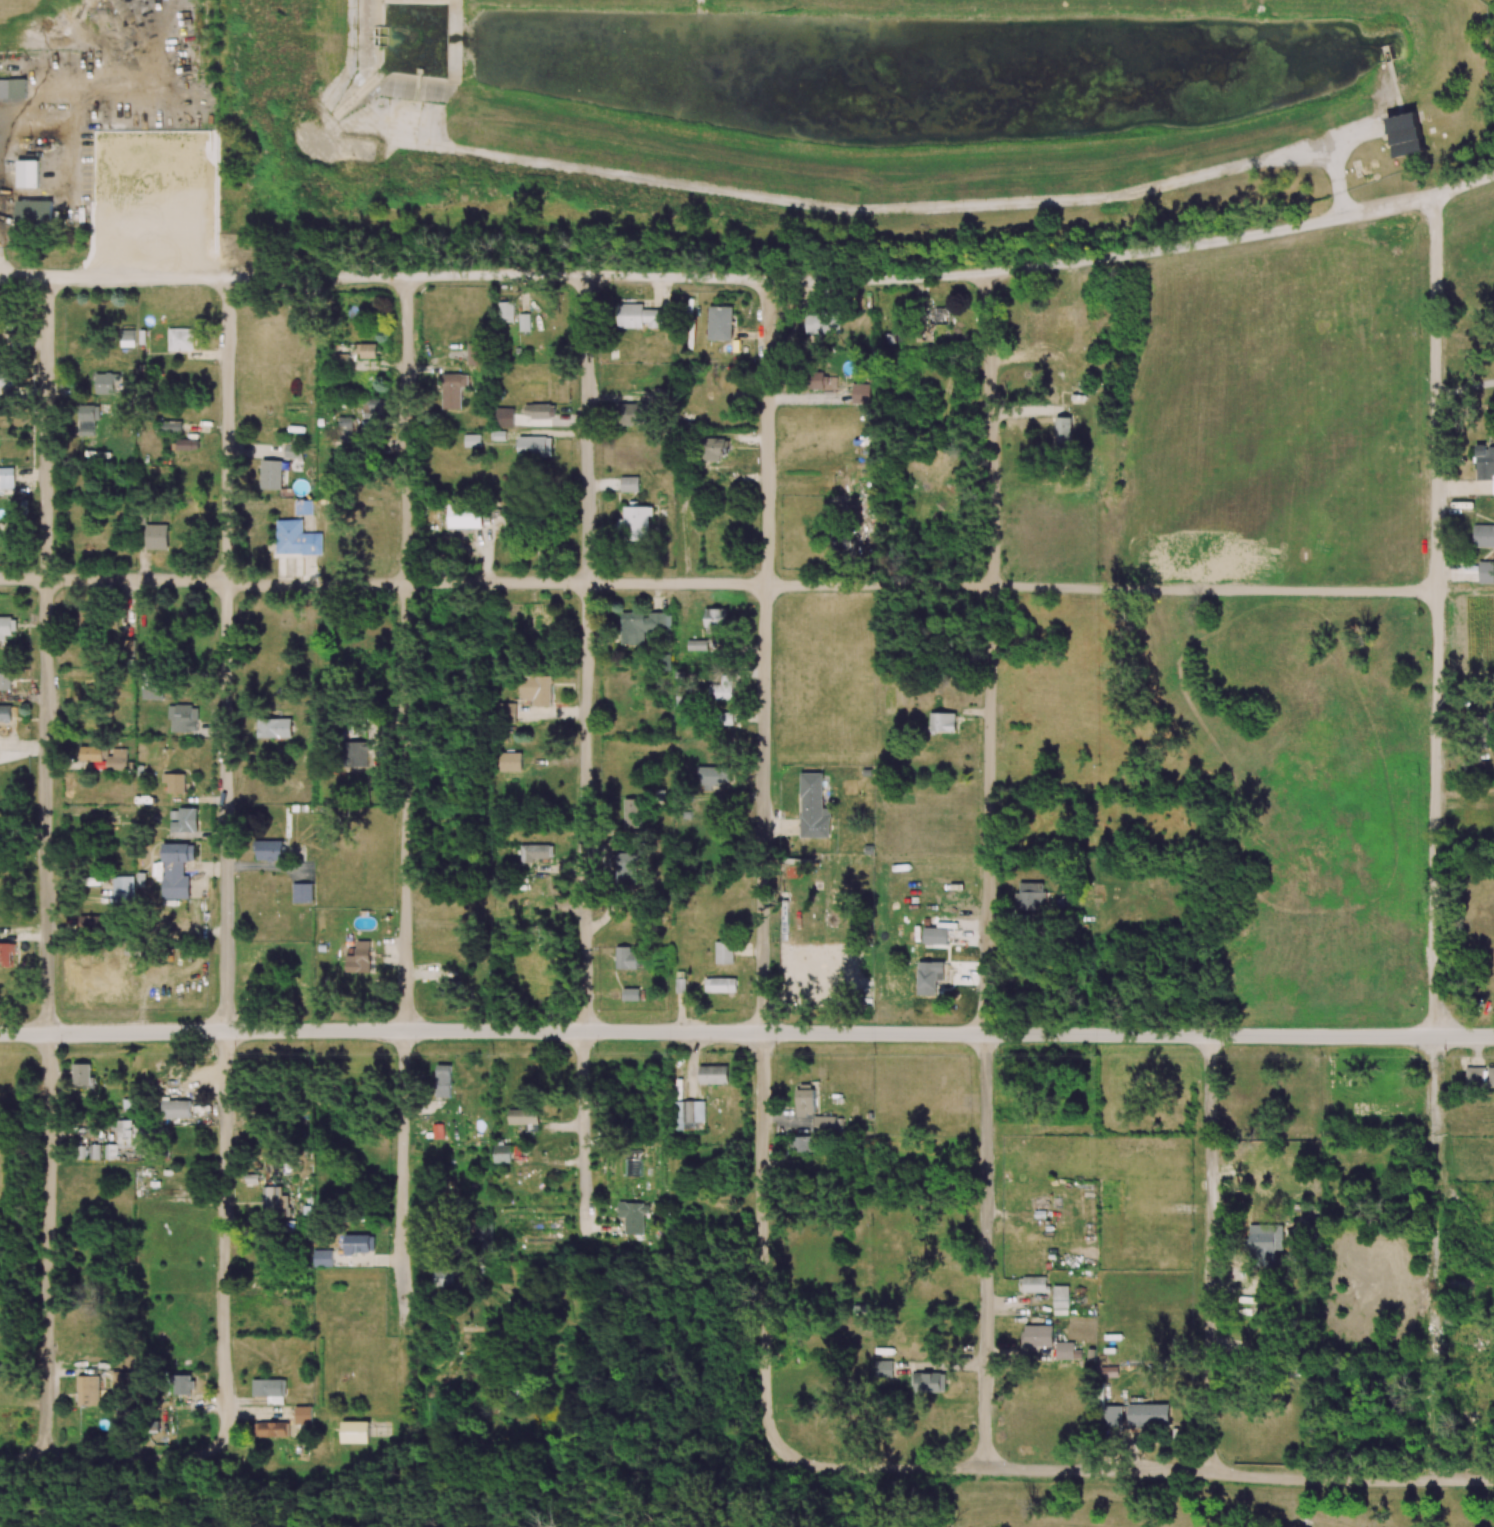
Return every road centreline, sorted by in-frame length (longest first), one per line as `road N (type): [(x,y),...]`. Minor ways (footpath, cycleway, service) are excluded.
road 1 (residential): [(1493,174),(1408,203),(1263,234),(986,272),(0,279)]
road 2 (tertiary): [(1493,1036),(0,1034)]
road 3 (residential): [(1437,596),(0,579)]
road 4 (residential): [(1429,1479),(1438,194)]
road 5 (residential): [(986,1470),(986,272)]
road 6 (residential): [(778,1460),(757,1404),(767,278)]
road 7 (residential): [(213,1452),(225,1436),(227,1406),(229,277)]
road 8 (residential): [(47,1458),(46,279)]
road 9 (residential): [(576,1452),(590,277)]
road 10 (residential): [(405,1450),(407,275)]
road 11 (residential): [(1493,1479),(688,1461)]
road 12 (residential): [(1207,1475),(1208,1035)]
road 13 (residential): [(213,1452),(178,1460),(0,1458)]
road 14 (residential): [(576,1452),(405,1450)]

